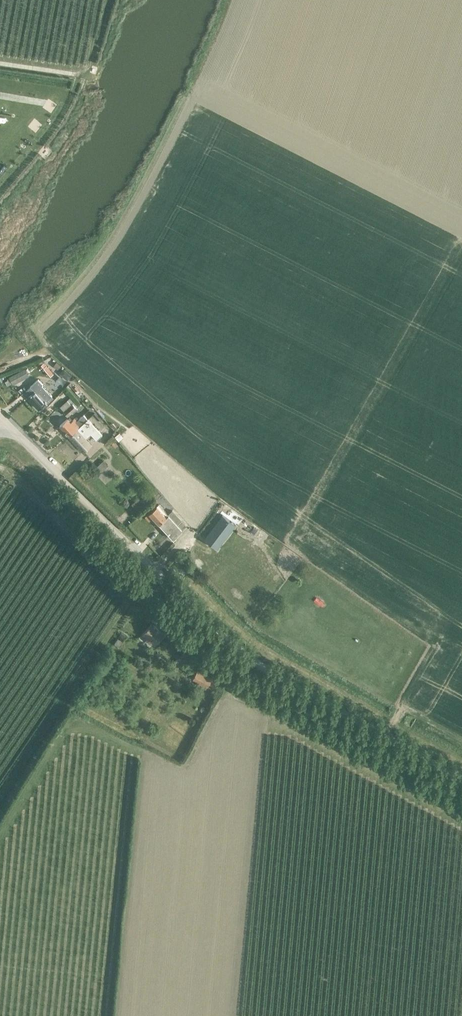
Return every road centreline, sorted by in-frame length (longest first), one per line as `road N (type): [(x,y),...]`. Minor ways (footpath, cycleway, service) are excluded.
road 1 (unclassified): [(461,780),(241,652),(1,419)]

